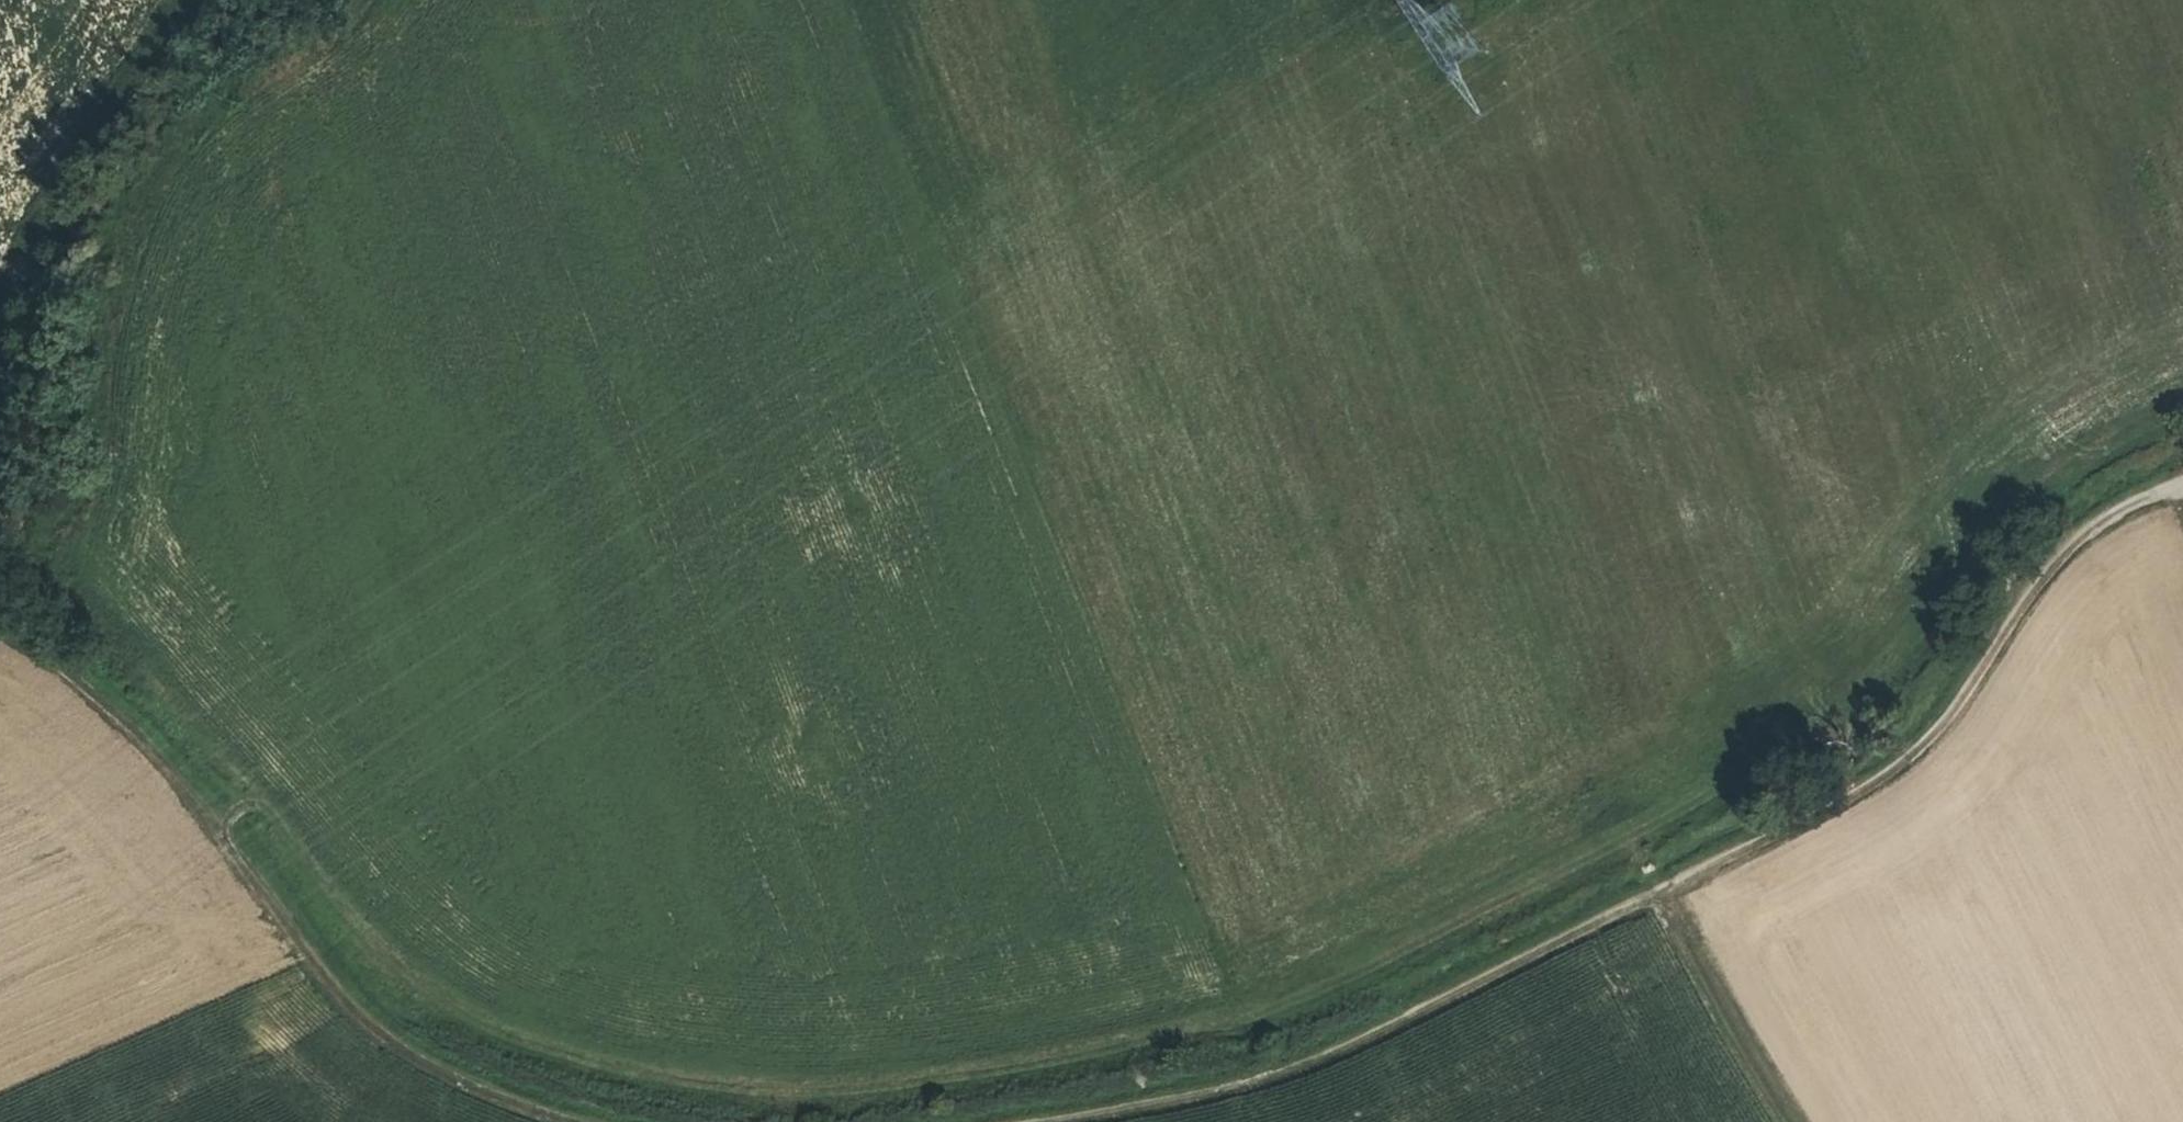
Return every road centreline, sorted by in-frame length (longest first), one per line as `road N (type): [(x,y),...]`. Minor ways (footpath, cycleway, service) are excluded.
road 1 (track): [(1043,1121),(1283,1069),(1456,994),(1903,768),(1965,697),(2032,585),(2106,516),(2182,481)]
road 2 (track): [(0,621),(41,645),(382,1037),(467,1084),(576,1121)]
road 3 (track): [(1644,895),(1793,1121)]

